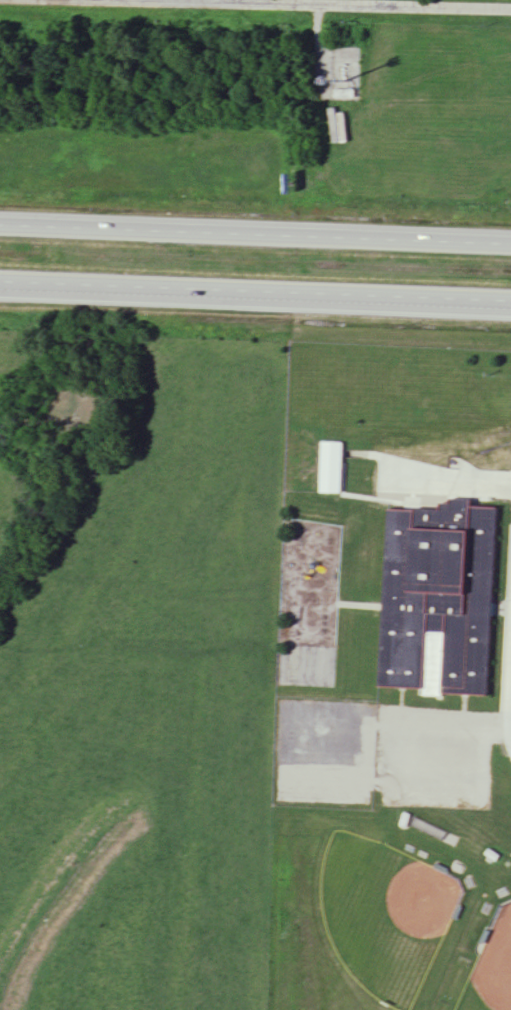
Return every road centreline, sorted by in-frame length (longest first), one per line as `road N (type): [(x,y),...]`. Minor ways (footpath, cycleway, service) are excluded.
road 1 (trunk): [(0,285),(510,304)]
road 2 (trunk): [(510,248),(0,230)]
road 3 (residential): [(63,0),(510,11)]

